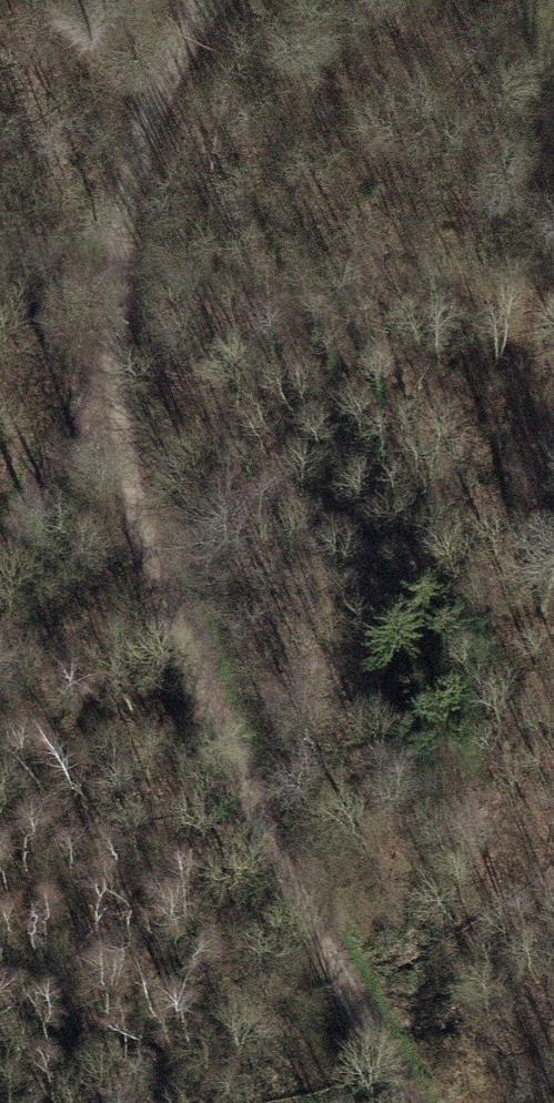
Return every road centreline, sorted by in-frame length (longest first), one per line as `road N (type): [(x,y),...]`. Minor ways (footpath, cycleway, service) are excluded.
road 1 (track): [(175,0),(154,40),(115,261),(111,437),(161,611),(410,1102)]
road 2 (track): [(0,710),(22,627),(111,437)]

